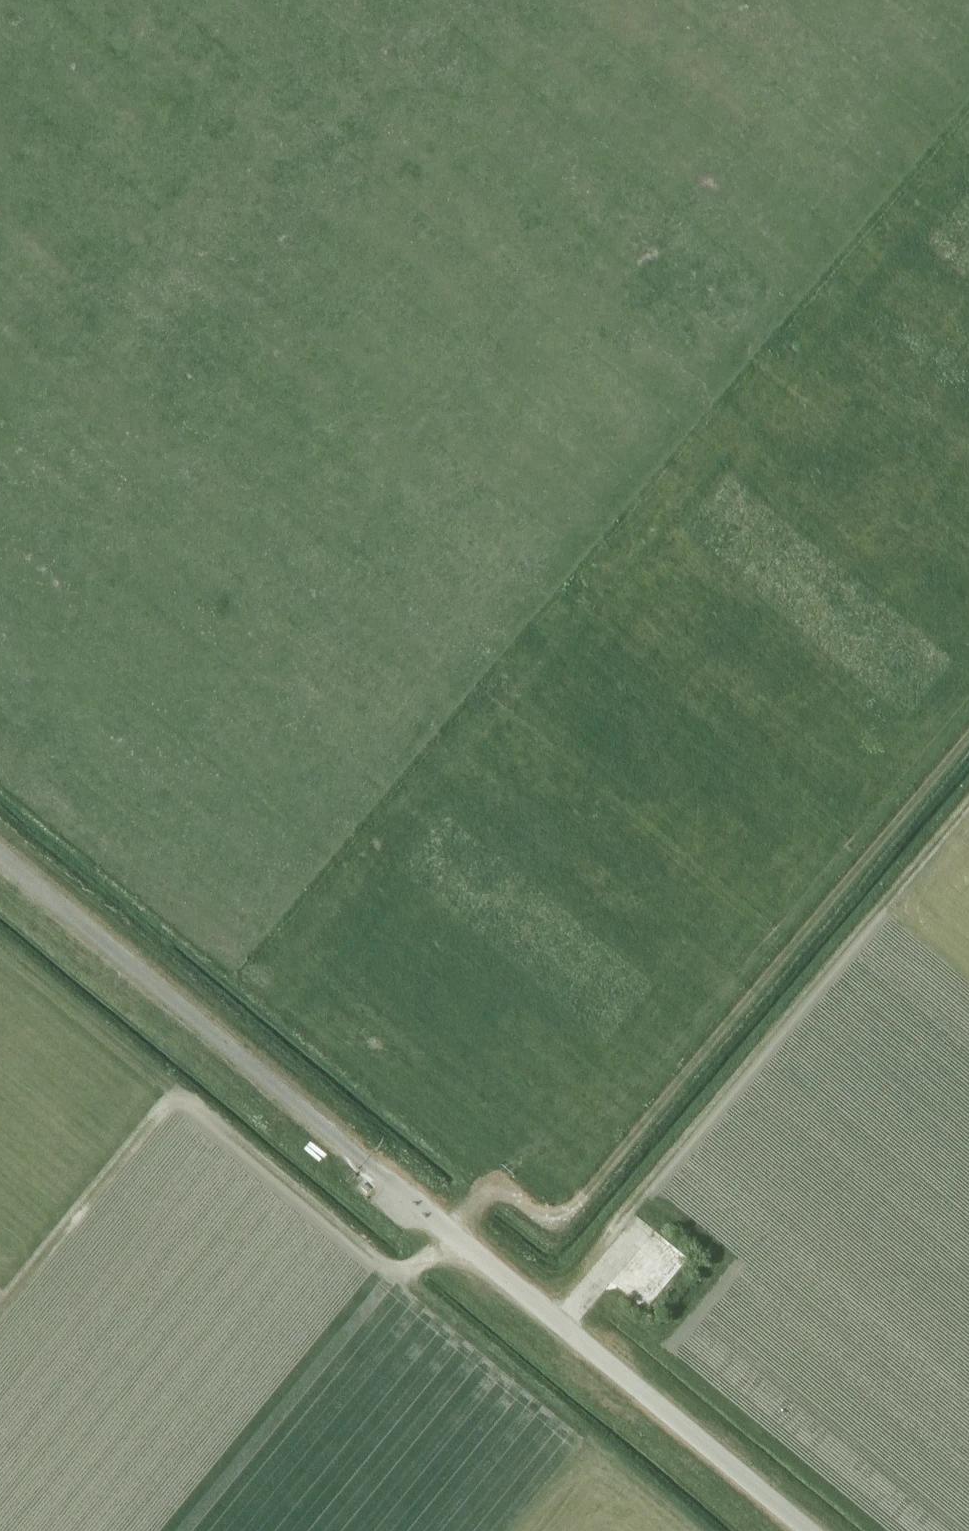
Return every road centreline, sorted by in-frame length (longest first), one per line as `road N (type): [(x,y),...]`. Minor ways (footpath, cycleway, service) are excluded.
road 1 (track): [(445,1226),(489,1193),(548,1217),(578,1203),(968,737)]
road 2 (unclassified): [(811,1530),(364,1158)]

